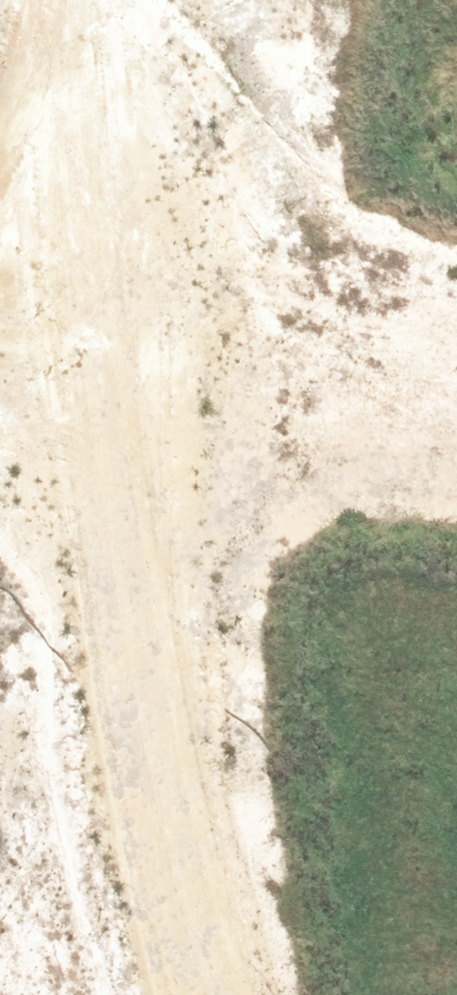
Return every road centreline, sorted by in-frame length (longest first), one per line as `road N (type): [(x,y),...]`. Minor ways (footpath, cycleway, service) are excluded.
road 1 (tertiary): [(142,994),(95,673),(75,258),(94,0)]
road 2 (tertiary): [(246,0),(226,288),(228,660),(272,994)]
road 3 (unknown): [(456,345),(0,243)]

